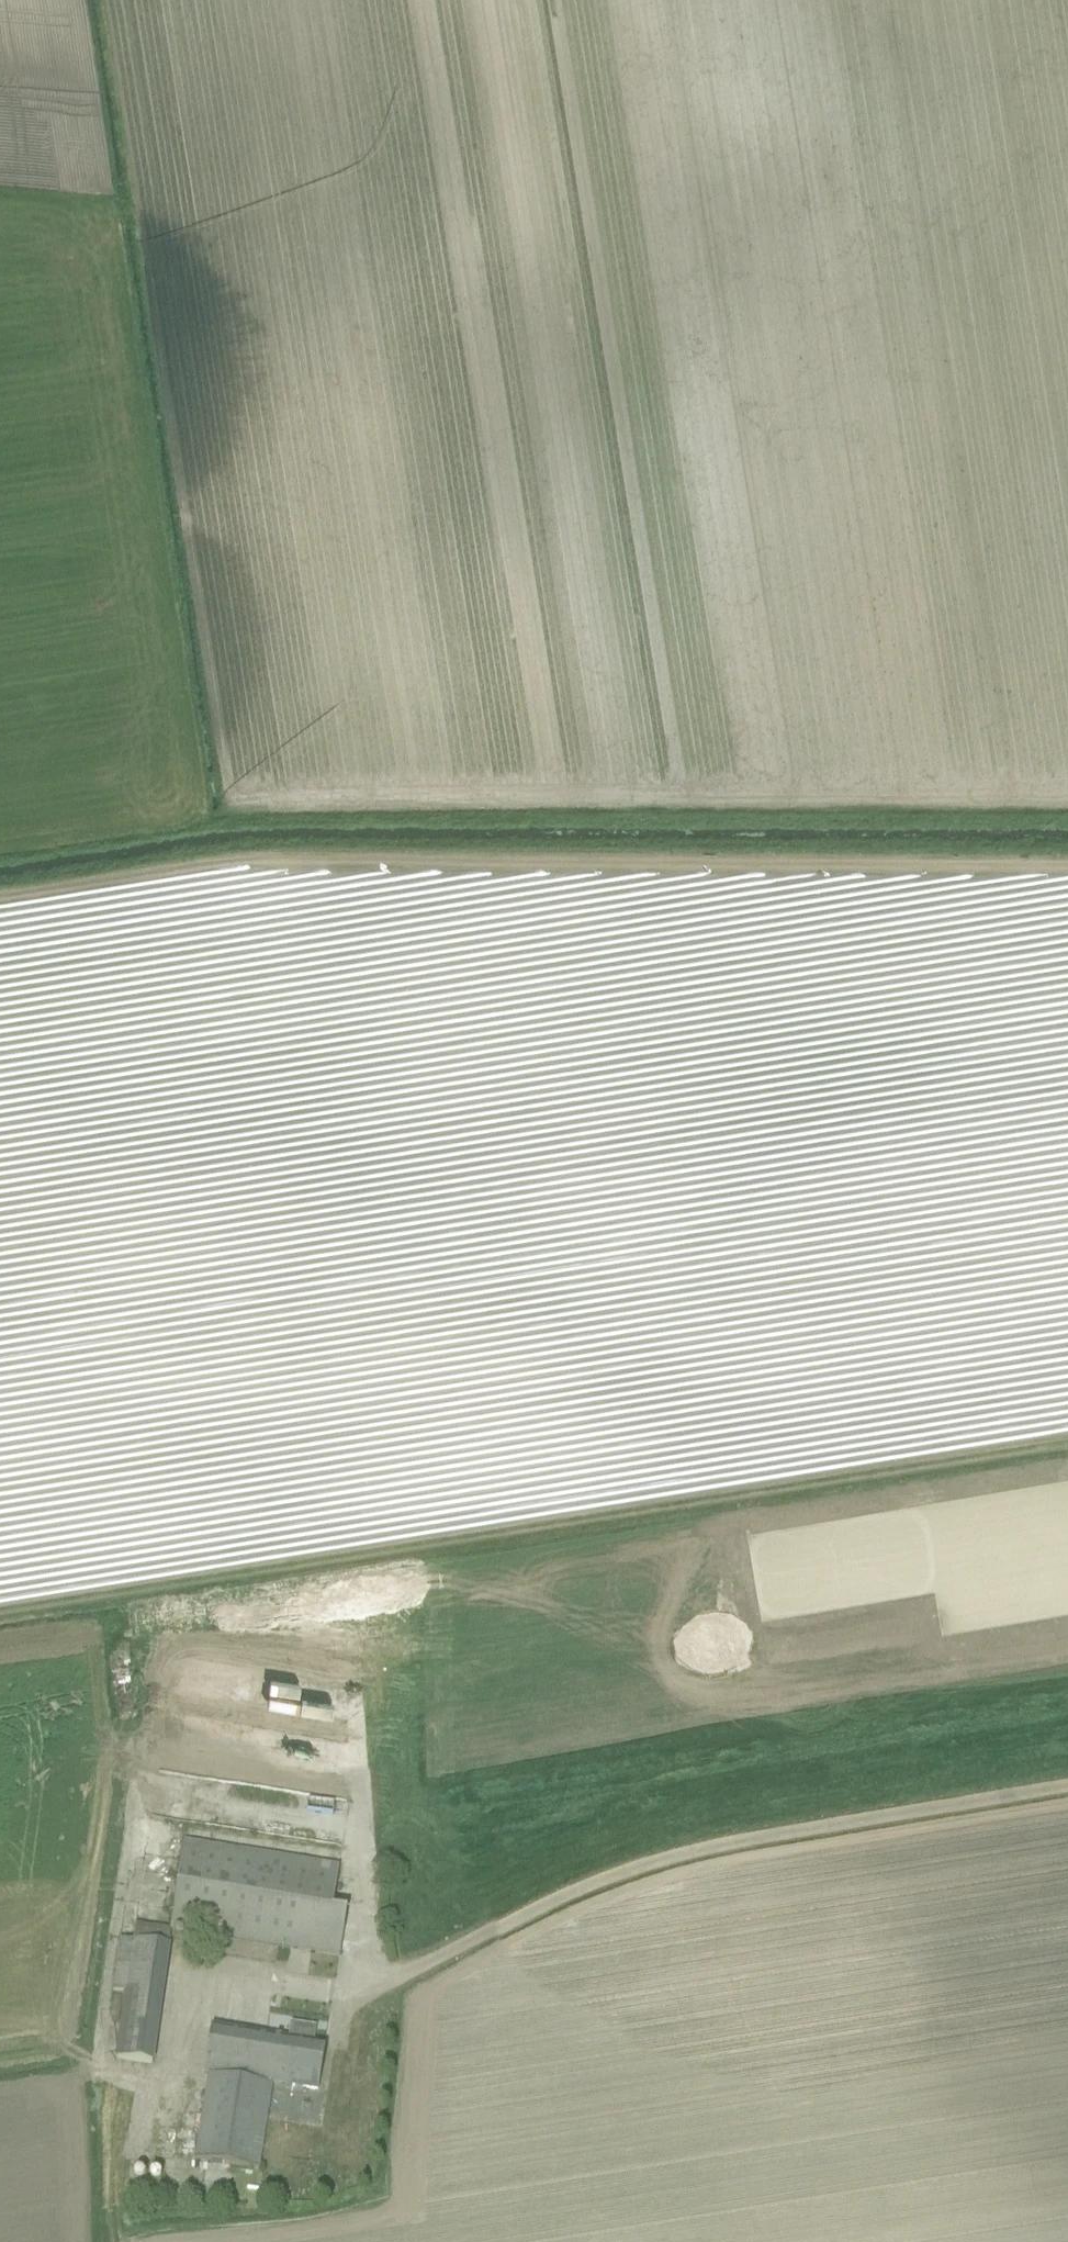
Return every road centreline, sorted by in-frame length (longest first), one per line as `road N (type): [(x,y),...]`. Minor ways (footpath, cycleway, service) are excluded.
road 1 (track): [(1067,1442),(0,1609)]
road 2 (track): [(0,2058),(64,2051),(128,2086),(172,2093)]
road 3 (track): [(85,2241),(79,2084),(88,2063)]

